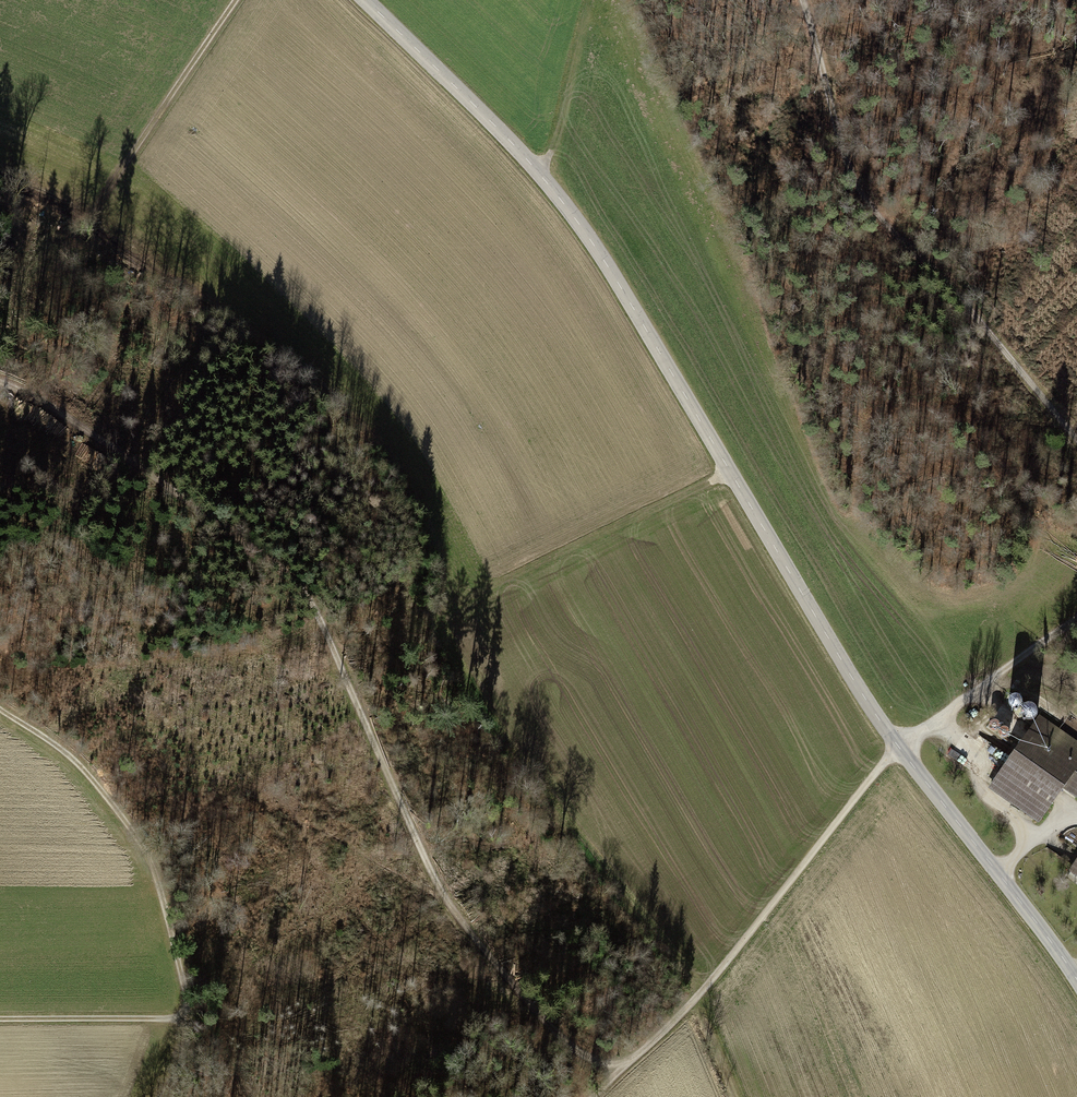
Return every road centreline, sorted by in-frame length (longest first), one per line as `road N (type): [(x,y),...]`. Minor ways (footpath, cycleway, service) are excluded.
road 1 (tertiary): [(366,0),(543,177),(607,265),(862,693),(1076,979)]
road 2 (track): [(0,382),(122,453),(297,582),(339,659),(430,875),(520,995),(572,1046),(618,1073)]
road 3 (track): [(618,1073),(699,994),(890,757),(1076,620)]
road 4 (track): [(1076,439),(855,183),(804,0)]
road 5 (track): [(188,1019),(151,857),(113,794),(62,747),(0,707)]
road 6 (track): [(730,473),(444,614)]
road 7 (track): [(238,0),(95,208)]
road 8 (track): [(0,1019),(188,1019)]
road 9 (track): [(543,177),(587,0)]
road 10 (track): [(1034,840),(983,791),(964,746),(938,721)]

